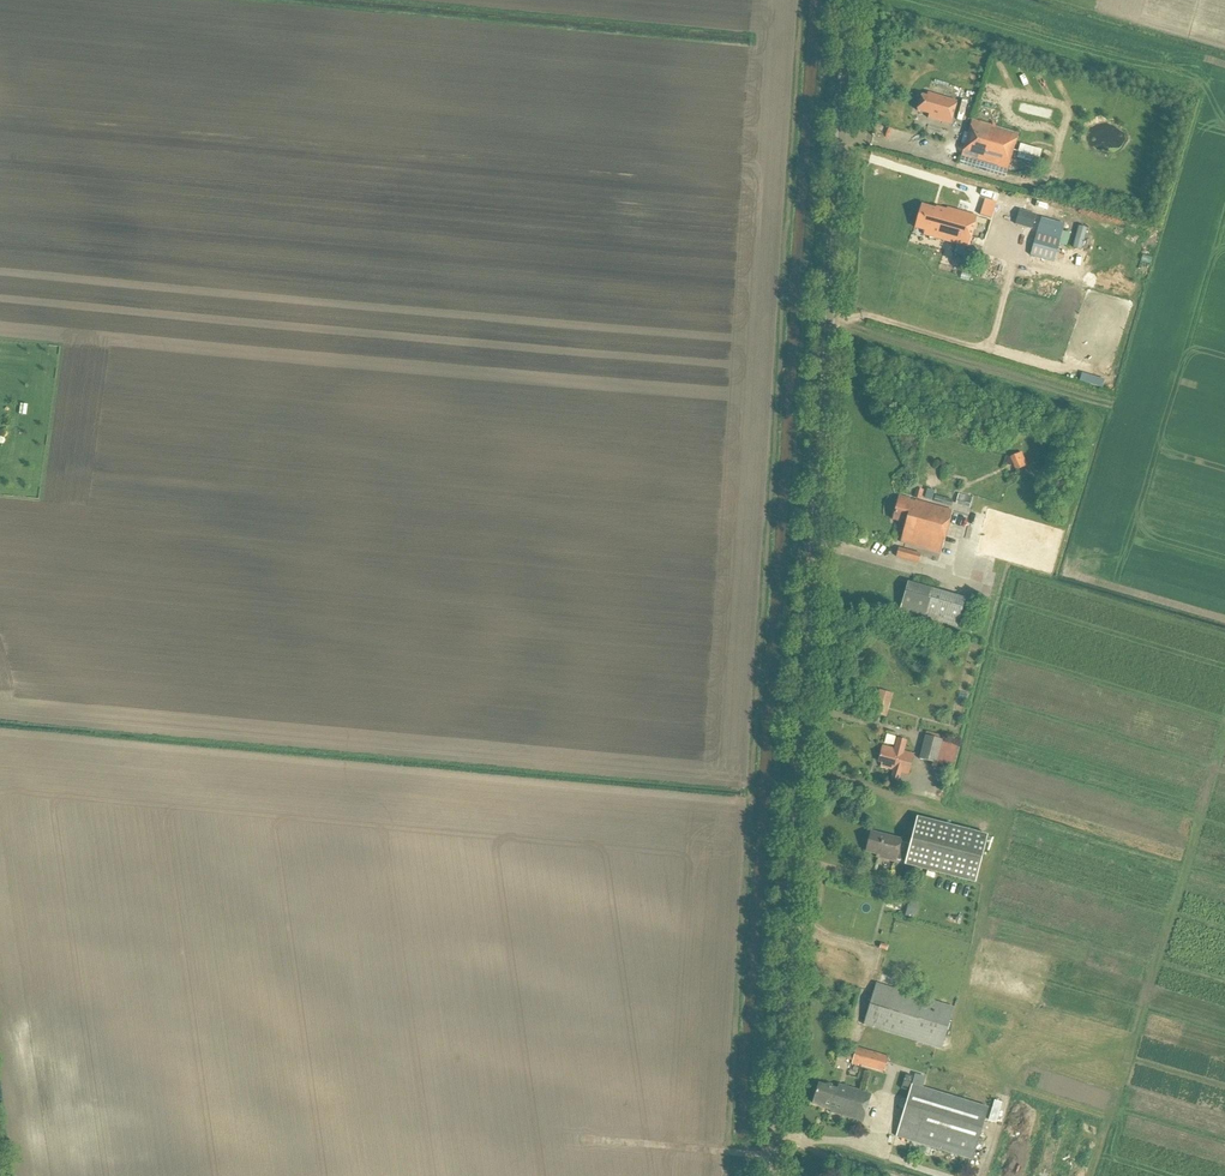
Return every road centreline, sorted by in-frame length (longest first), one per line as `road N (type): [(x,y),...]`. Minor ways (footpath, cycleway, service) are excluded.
road 1 (unclassified): [(775,1175),(850,0)]

